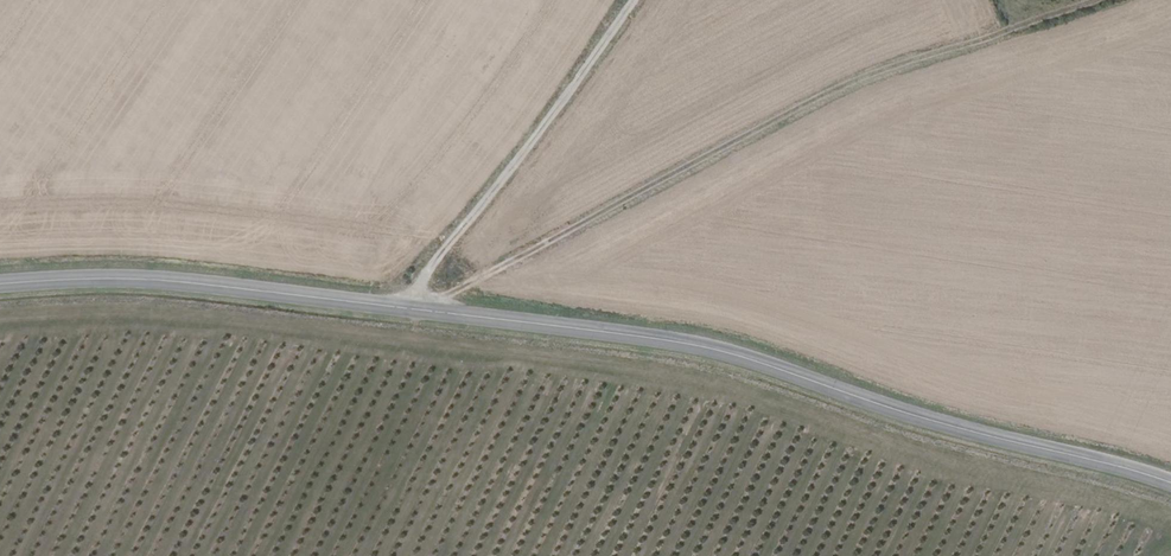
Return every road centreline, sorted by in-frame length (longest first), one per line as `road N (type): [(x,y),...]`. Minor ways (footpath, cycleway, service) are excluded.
road 1 (tertiary): [(1170,483),(662,340),(171,281),(0,284)]
road 2 (track): [(1115,0),(858,86),(628,209),(413,309),(433,264),(642,0)]

